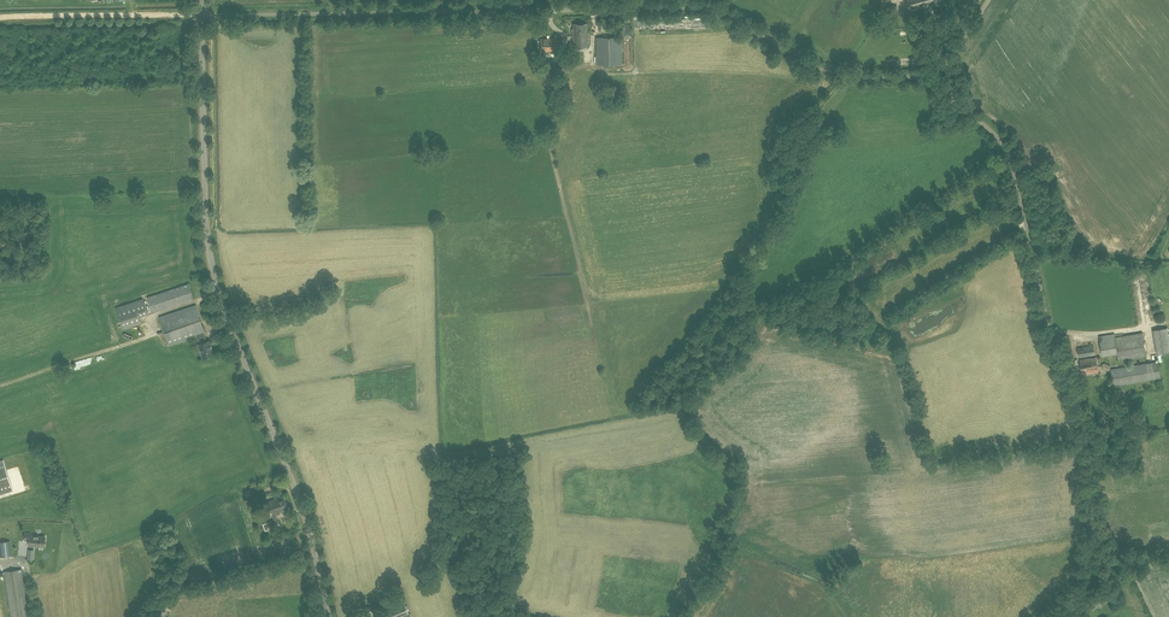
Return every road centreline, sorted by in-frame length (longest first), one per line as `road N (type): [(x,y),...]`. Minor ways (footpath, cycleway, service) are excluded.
road 1 (unclassified): [(935,79),(831,73),(713,9),(201,16)]
road 2 (secondary): [(328,616),(304,513),(212,268),(201,16)]
road 3 (unclassified): [(1059,616),(1083,591),(1095,560),(1088,427),(1047,319),(1011,159),(935,79)]
road 4 (track): [(201,16),(0,19)]

